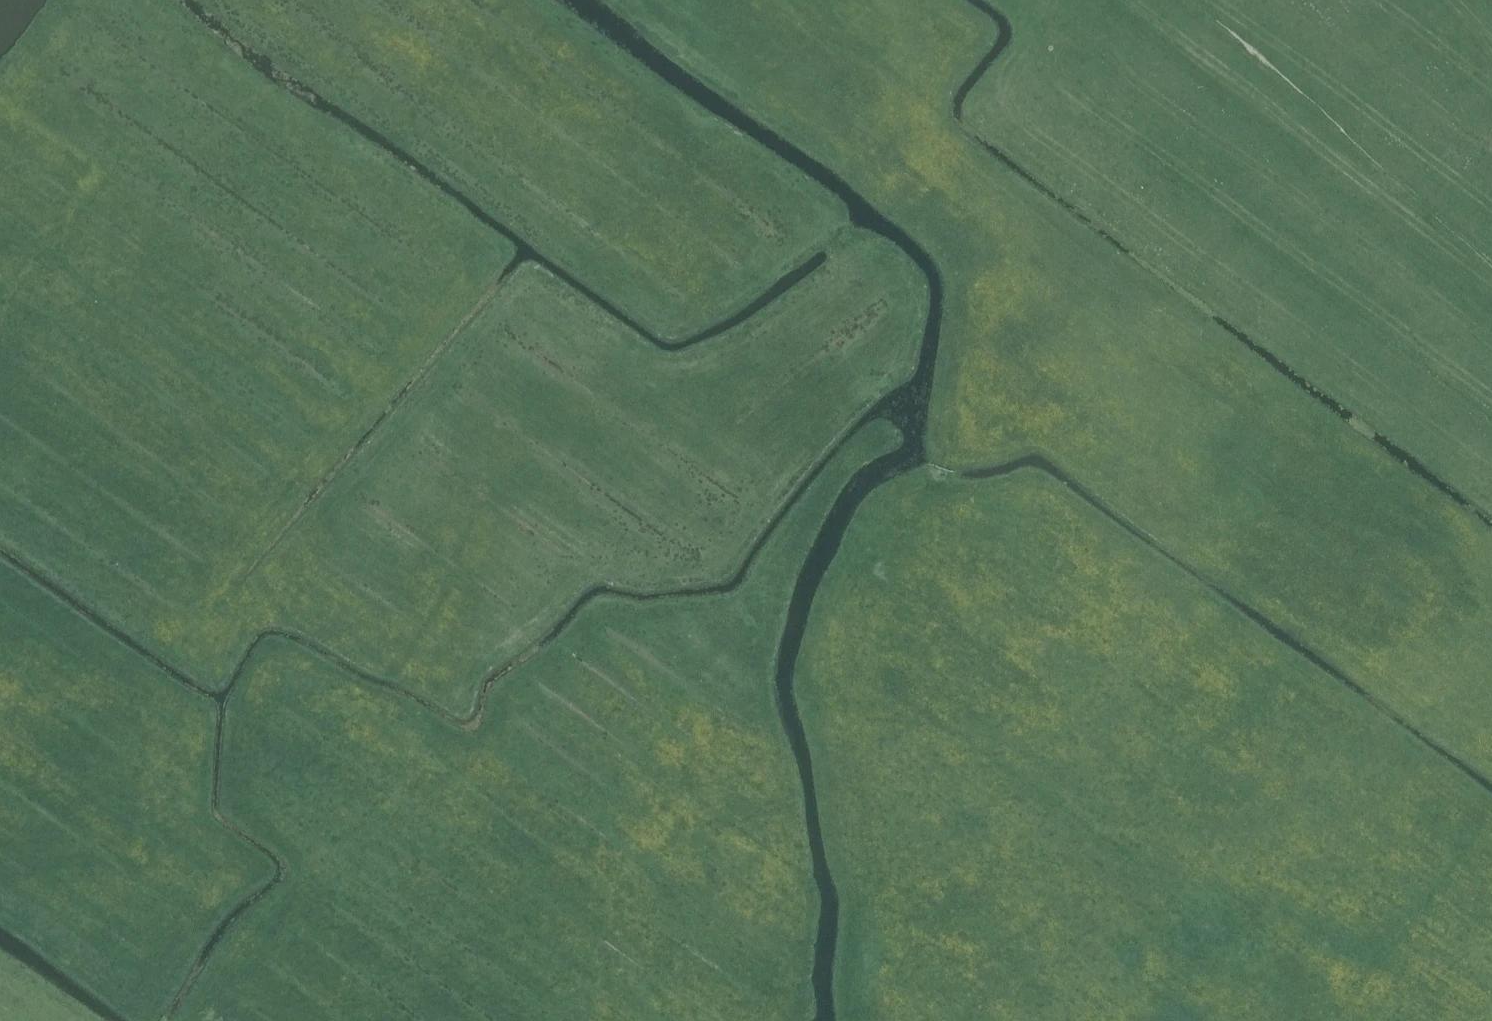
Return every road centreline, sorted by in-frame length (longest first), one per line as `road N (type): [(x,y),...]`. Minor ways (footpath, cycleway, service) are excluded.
road 1 (track): [(1173,0),(1491,271)]

